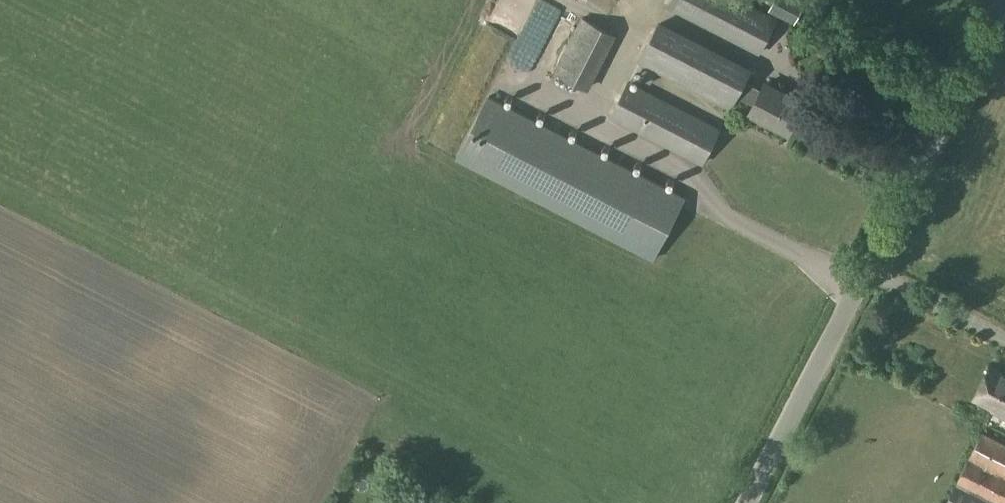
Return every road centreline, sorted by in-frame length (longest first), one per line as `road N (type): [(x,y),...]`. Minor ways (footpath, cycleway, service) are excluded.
road 1 (unclassified): [(752,502),(1004,6)]

